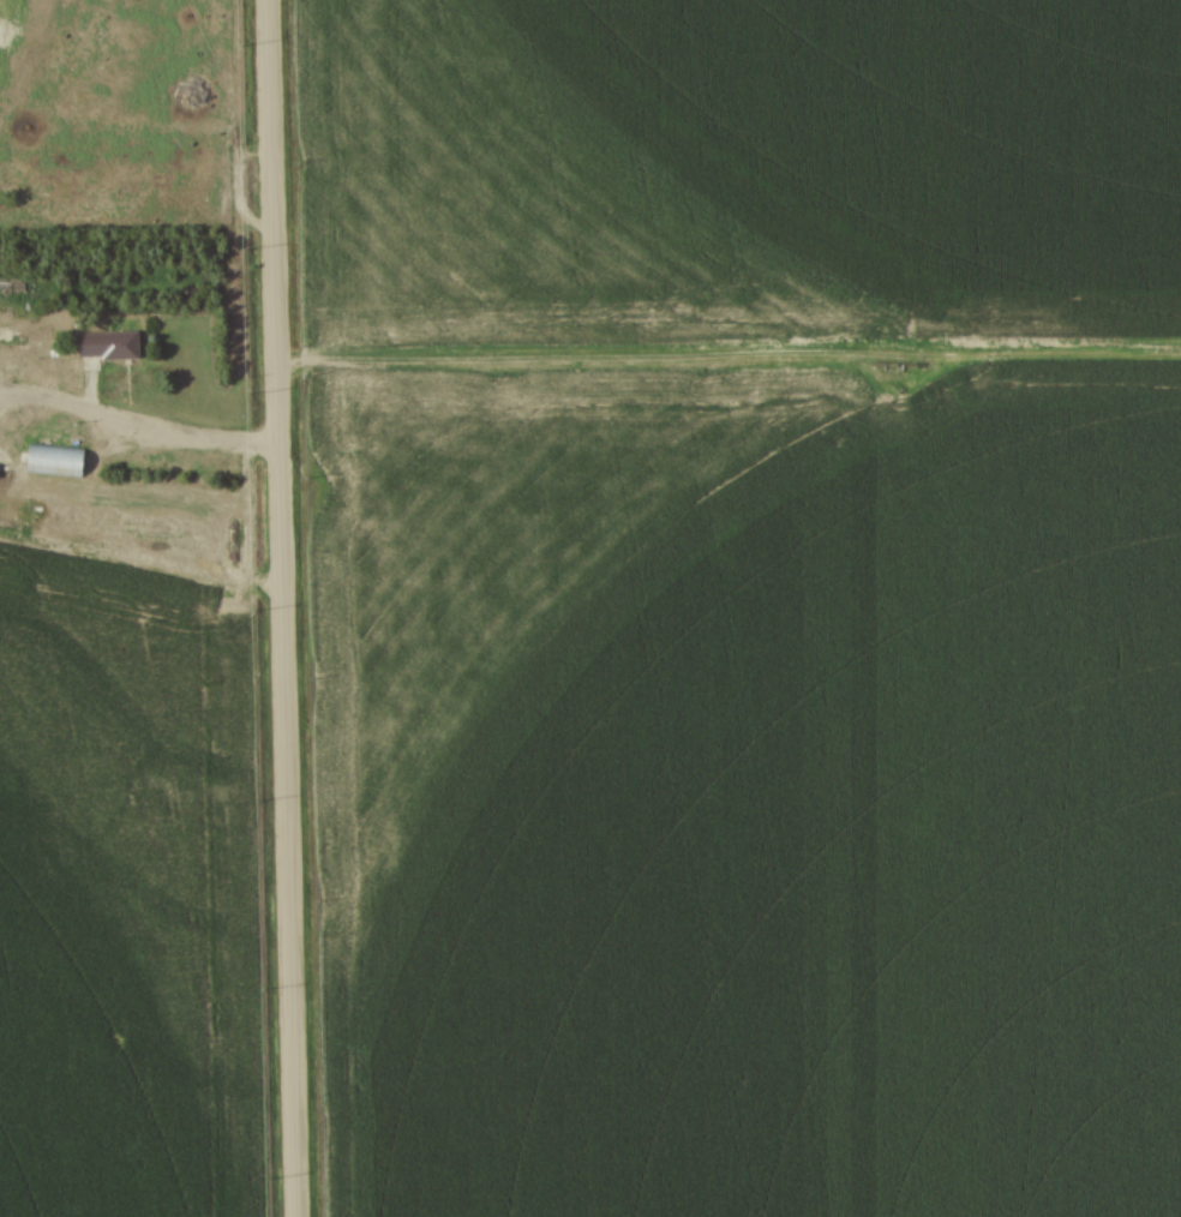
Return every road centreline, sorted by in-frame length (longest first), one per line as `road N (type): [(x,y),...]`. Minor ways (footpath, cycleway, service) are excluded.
road 1 (tertiary): [(300,1216),(270,0)]

